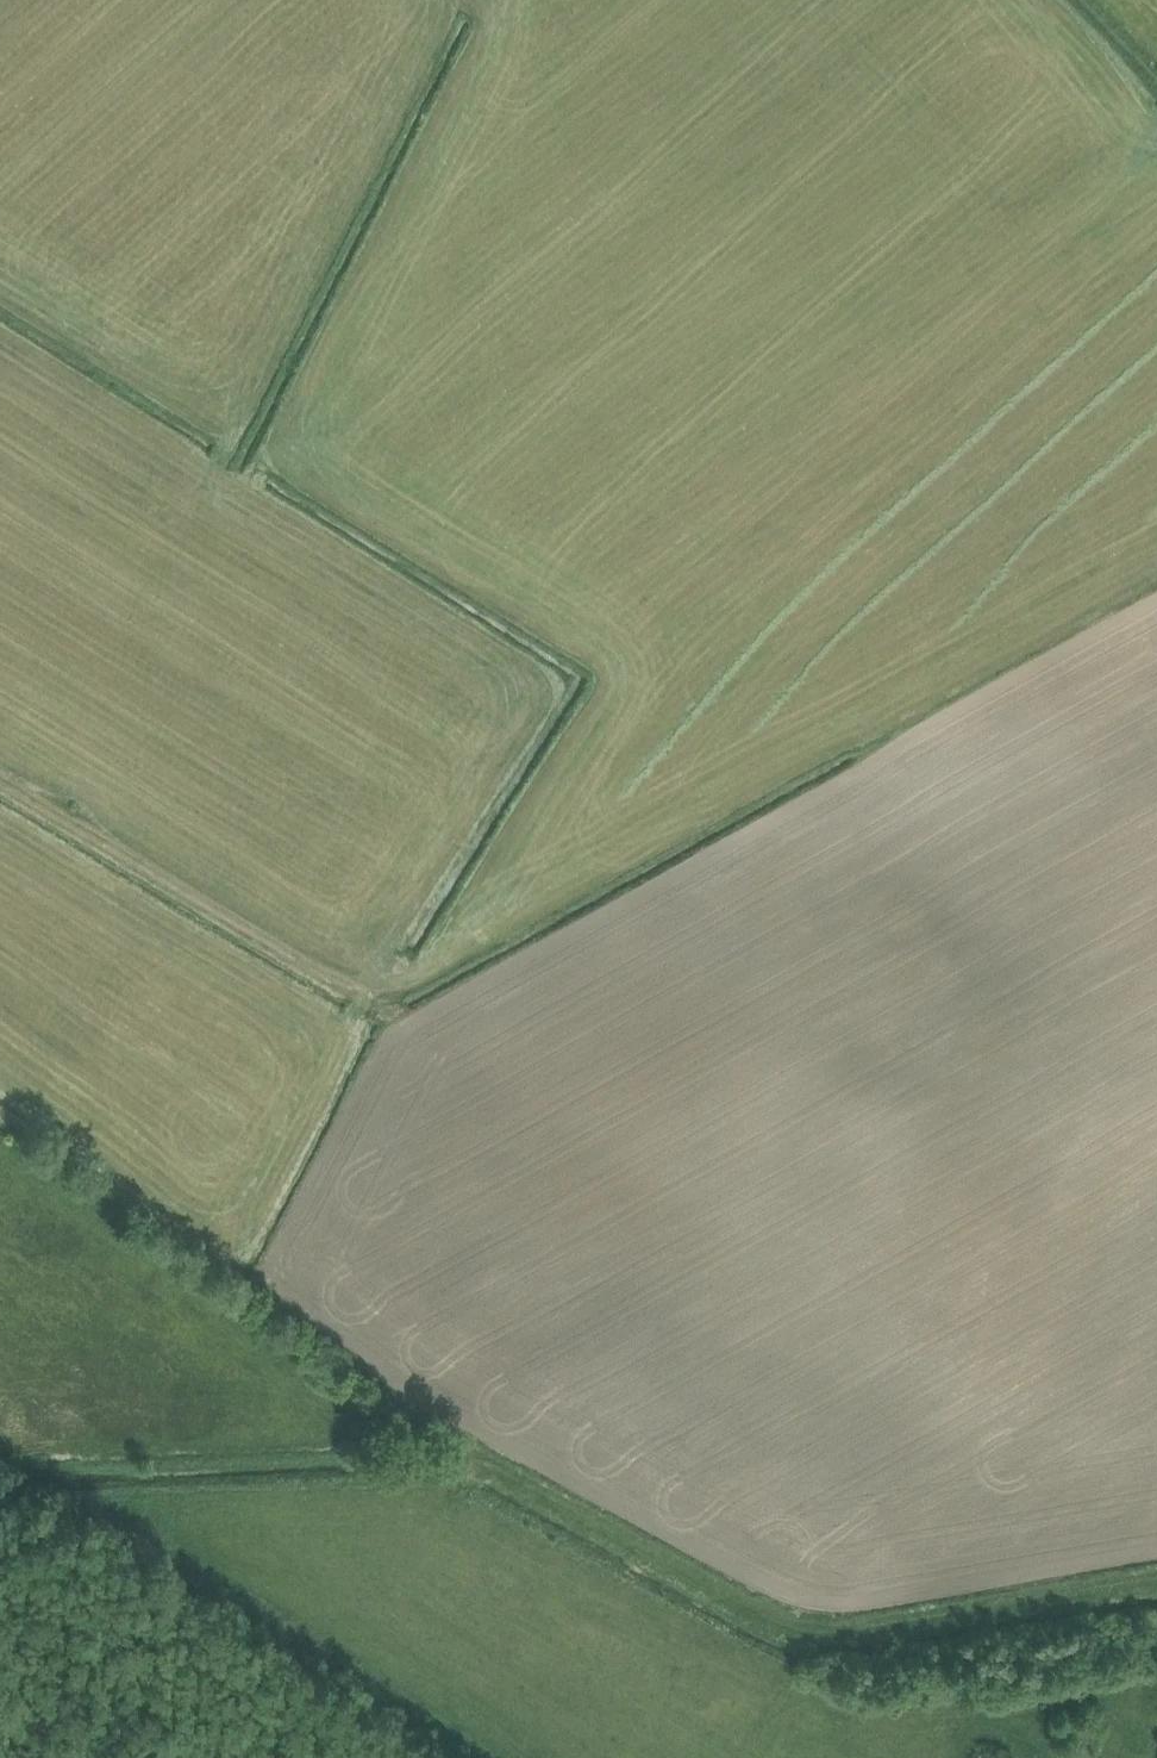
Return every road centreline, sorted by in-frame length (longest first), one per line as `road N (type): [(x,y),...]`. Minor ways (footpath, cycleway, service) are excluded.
road 1 (track): [(0,778),(372,1003)]

